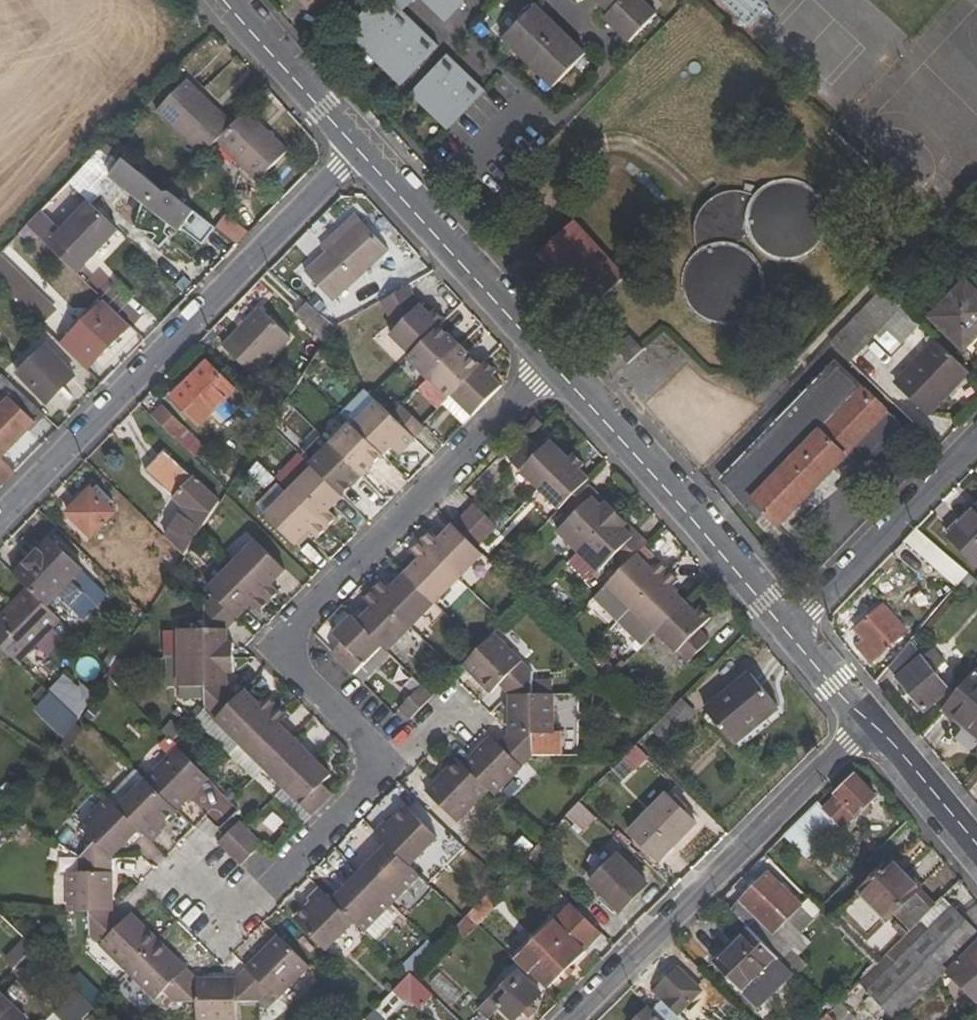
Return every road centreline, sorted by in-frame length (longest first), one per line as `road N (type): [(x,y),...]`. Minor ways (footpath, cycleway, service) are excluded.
road 1 (residential): [(550,365),(291,634),(289,665),(372,751),(375,784),(234,913)]
road 2 (residential): [(0,520),(358,154)]
road 3 (residential): [(868,722),(570,1019)]
road 4 (residential): [(550,365),(788,633)]
road 5 (residential): [(358,154),(550,365)]
road 6 (residential): [(788,633),(976,439)]
road 7 (residential): [(225,0),(358,154)]
road 8 (residential): [(868,722),(976,844)]

